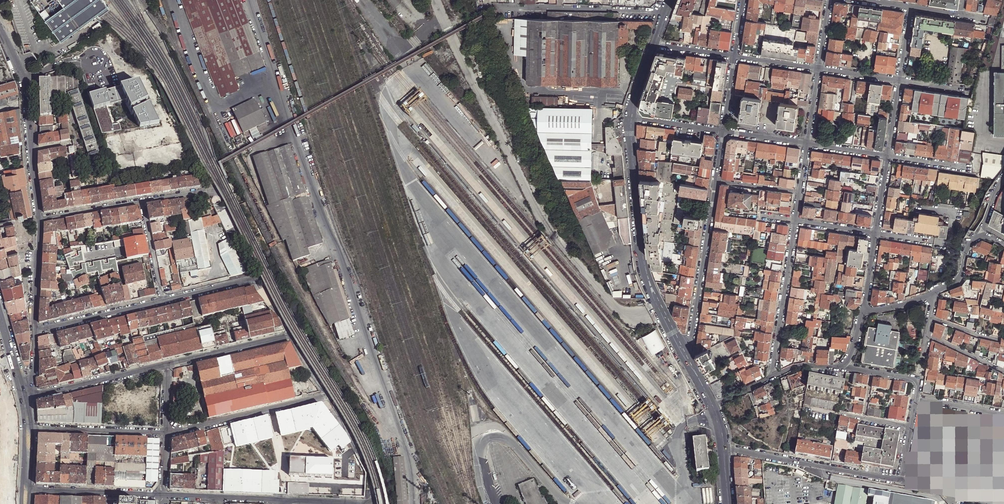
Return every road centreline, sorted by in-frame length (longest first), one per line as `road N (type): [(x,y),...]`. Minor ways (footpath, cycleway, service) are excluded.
road 1 (tertiary): [(632,117),(644,266),(688,360)]
road 2 (residential): [(40,218),(35,331),(161,301)]
road 3 (residential): [(724,448),(900,481),(910,428)]
road 4 (residential): [(716,180),(688,360)]
road 5 (residential): [(267,274),(222,186),(141,200)]
road 6 (unclassified): [(668,11),(494,7)]
road 7 (residential): [(334,393),(165,434)]
road 8 (residential): [(773,377),(795,221)]
road 9 (residential): [(22,400),(168,365)]
road 10 (residential): [(24,490),(164,497)]
road 11 (residential): [(165,434),(26,428)]
road 12 (residential): [(168,365),(298,333)]
road 13 (residential): [(334,393),(361,437),(378,492),(373,503)]
road 14 (residential): [(164,497),(285,502)]

